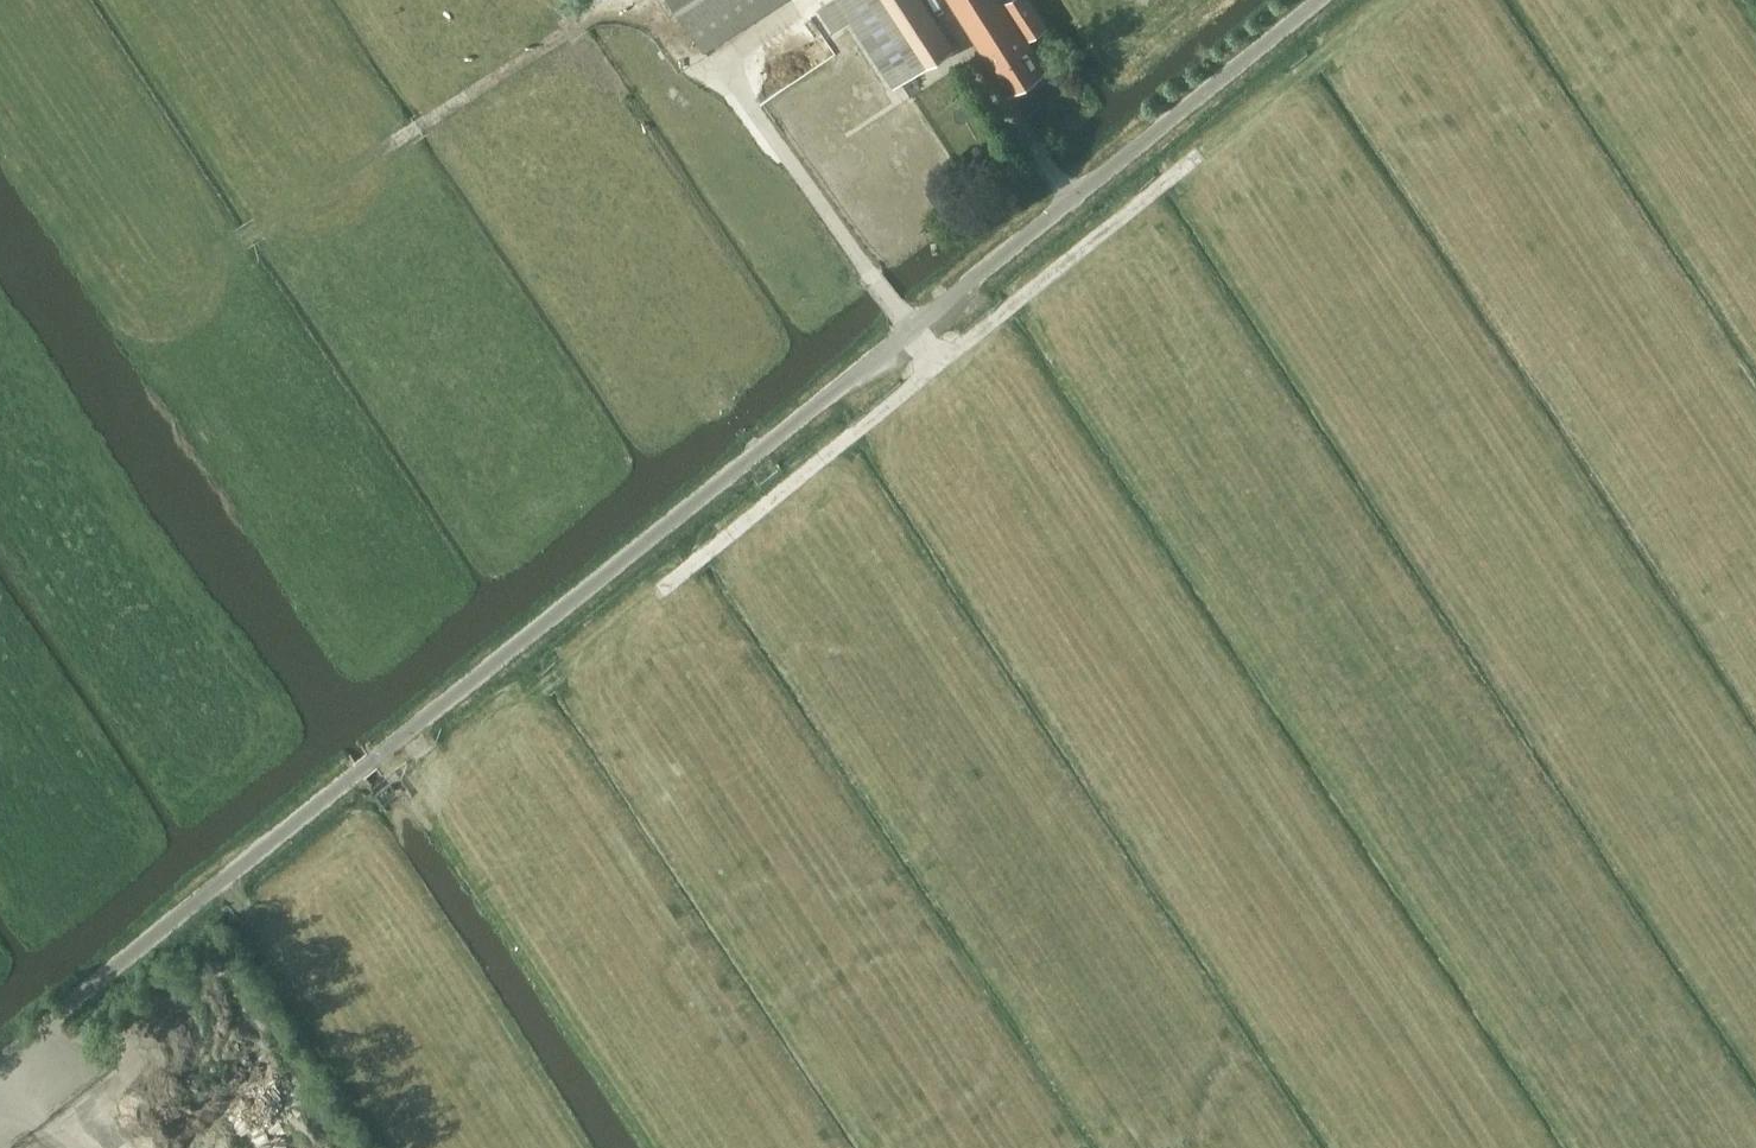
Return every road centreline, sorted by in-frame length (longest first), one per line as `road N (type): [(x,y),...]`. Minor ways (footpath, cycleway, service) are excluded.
road 1 (unclassified): [(0,1058),(1079,202),(1321,0)]

